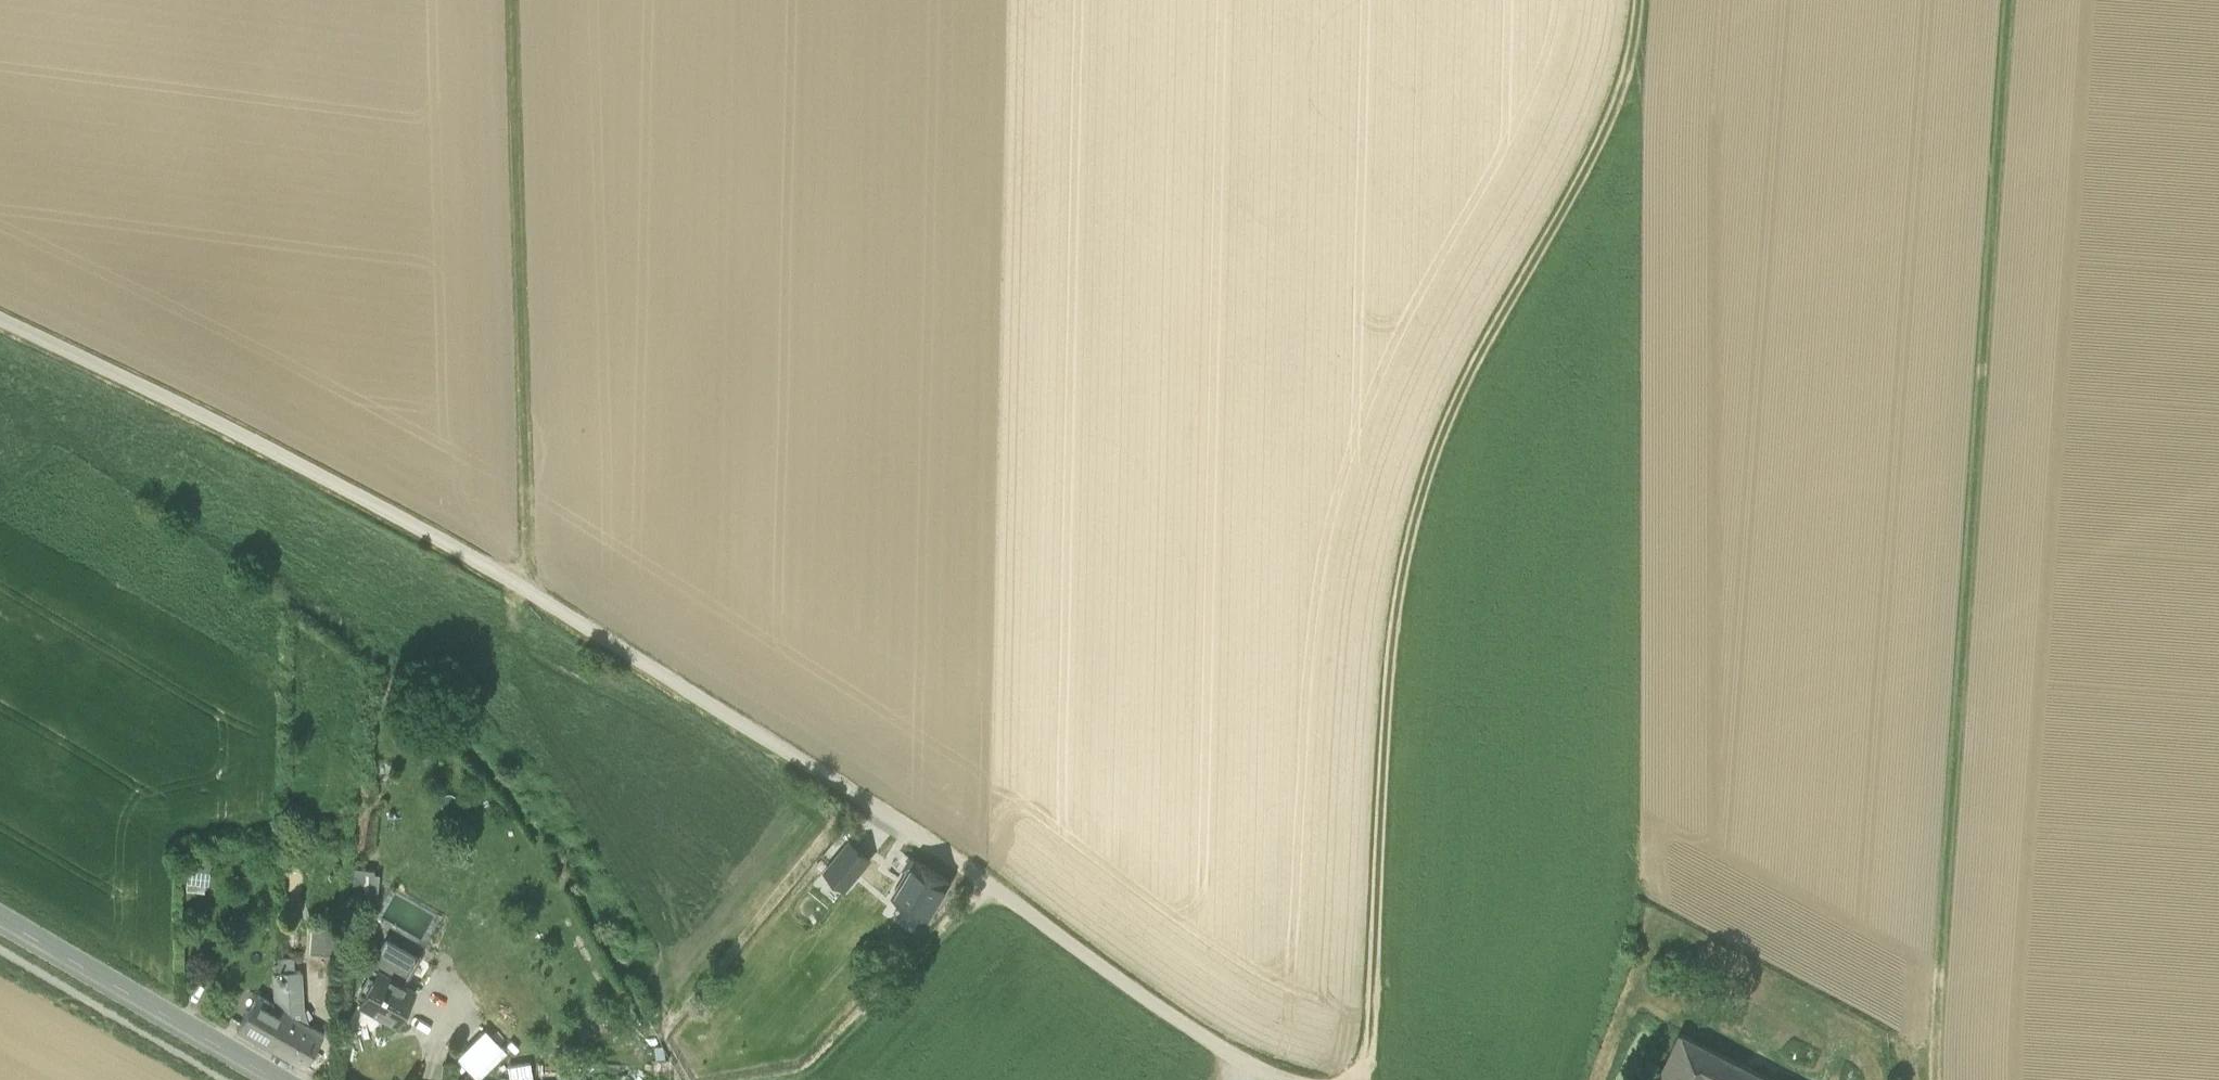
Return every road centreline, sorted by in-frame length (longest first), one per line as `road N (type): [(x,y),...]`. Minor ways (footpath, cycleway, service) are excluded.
road 1 (unclassified): [(1313,1079),(1245,1051),(532,576),(0,317)]
road 2 (track): [(1367,1079),(1391,664),(1405,568),(1433,463),(1475,364),(1621,96),(1638,0)]
road 3 (track): [(1939,1079),(2008,0)]
road 4 (tertiary): [(268,1079),(0,921)]

